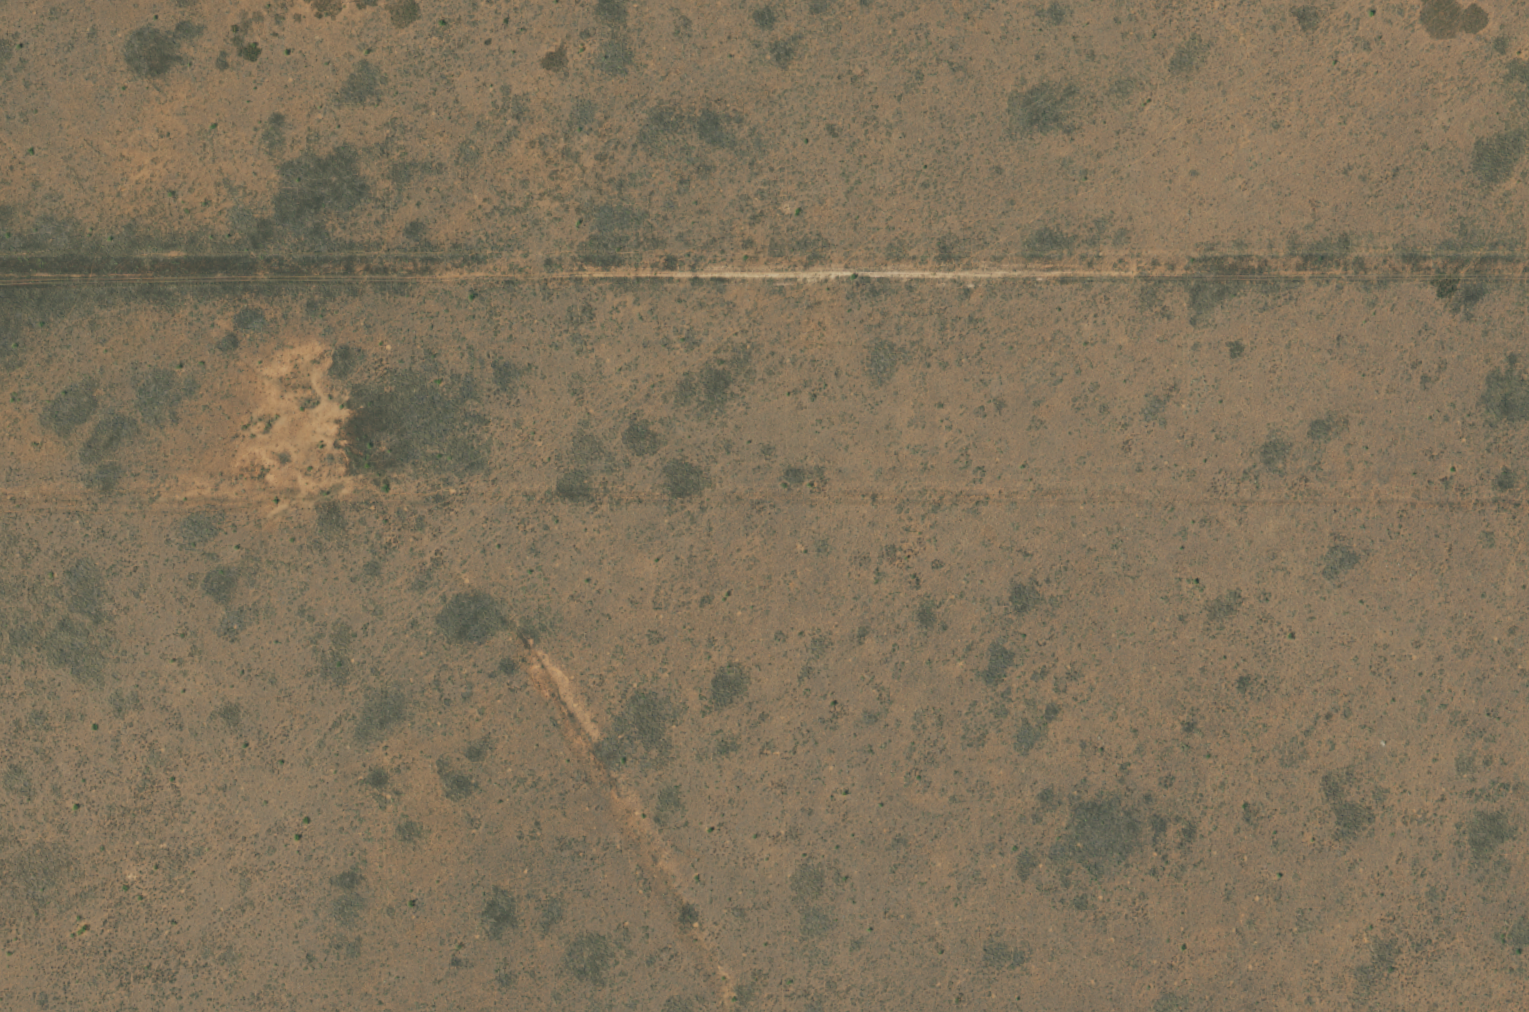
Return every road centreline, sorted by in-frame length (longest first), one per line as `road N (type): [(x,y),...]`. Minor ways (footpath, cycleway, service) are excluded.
road 1 (track): [(1528,529),(0,513)]

